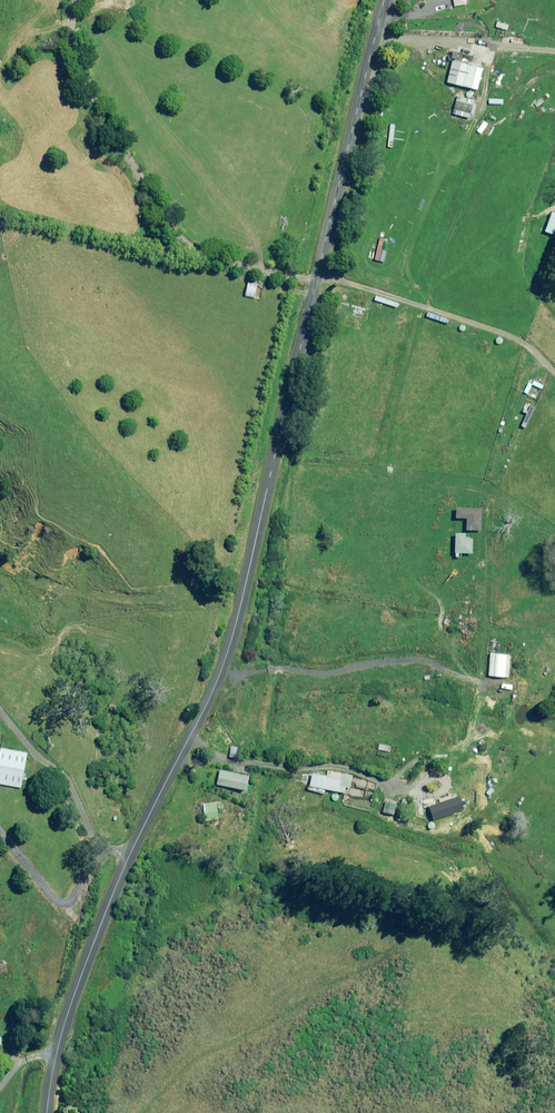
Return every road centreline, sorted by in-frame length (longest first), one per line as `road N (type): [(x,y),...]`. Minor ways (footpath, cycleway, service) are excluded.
road 1 (unclassified): [(384,0),(231,638),(97,934),(63,1026),(47,1112)]

